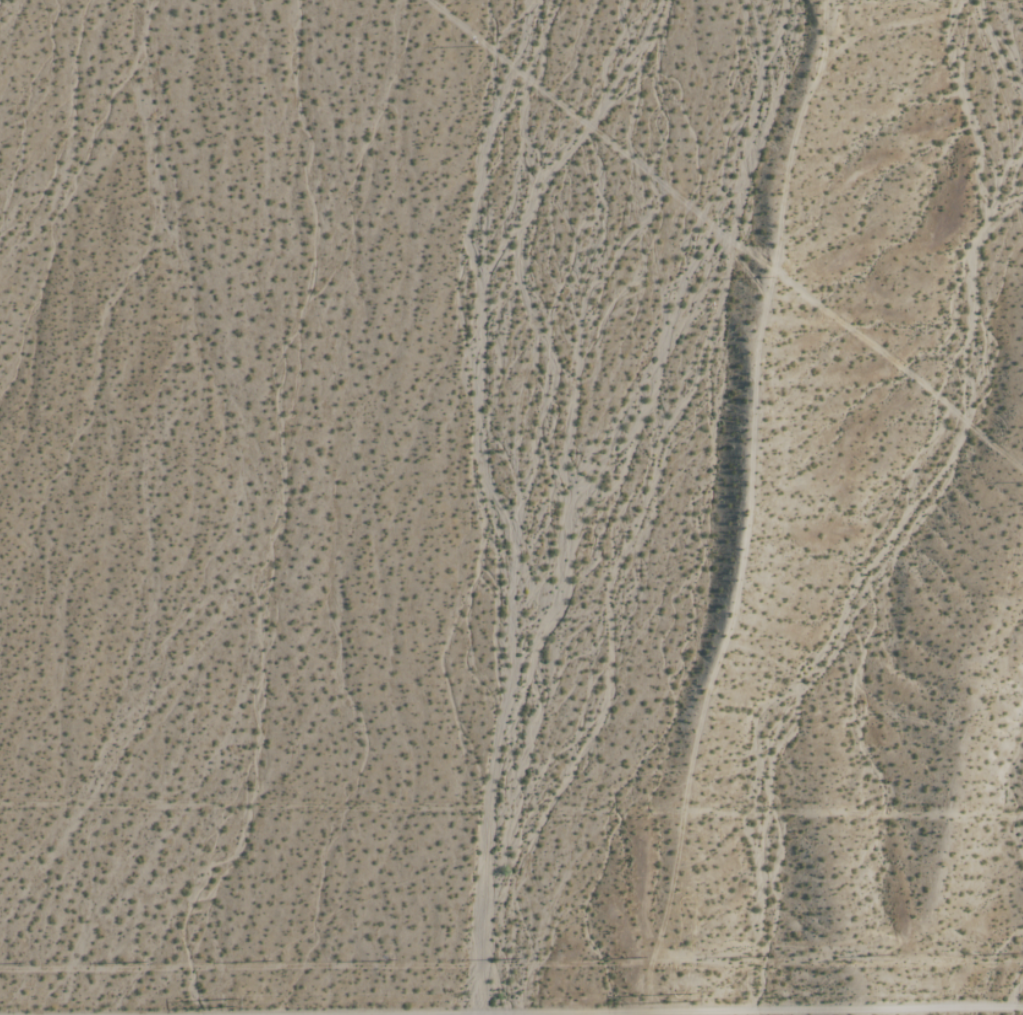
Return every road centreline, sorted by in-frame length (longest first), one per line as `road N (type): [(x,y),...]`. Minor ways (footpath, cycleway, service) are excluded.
road 1 (track): [(1022,1004),(221,1014)]

